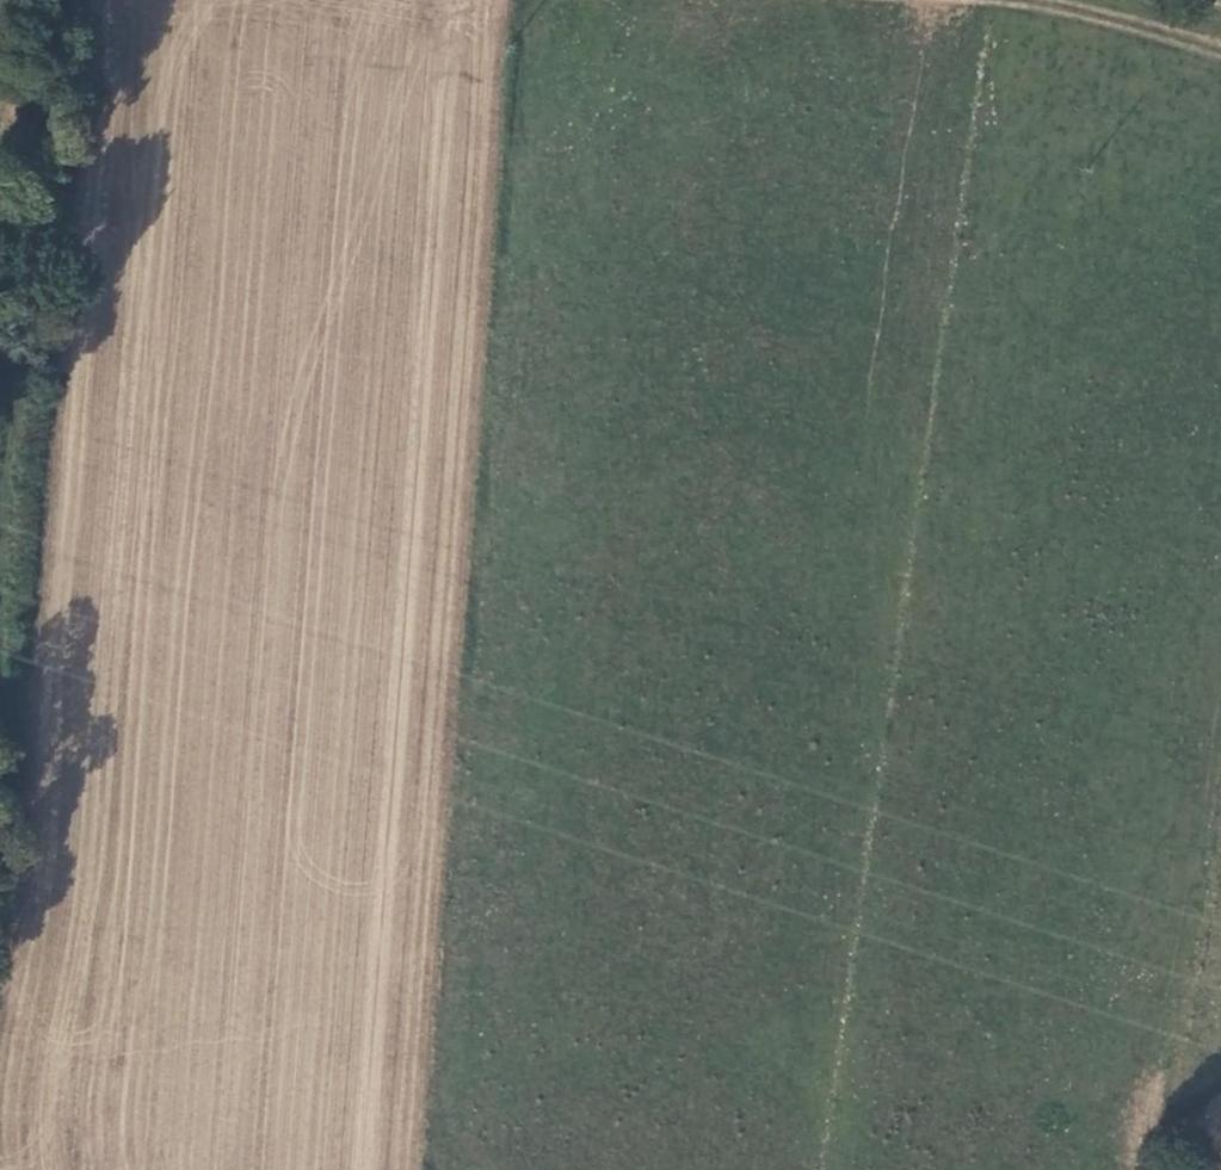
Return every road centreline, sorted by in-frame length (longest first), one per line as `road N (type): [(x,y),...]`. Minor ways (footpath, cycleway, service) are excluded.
road 1 (track): [(0,686),(45,0)]

